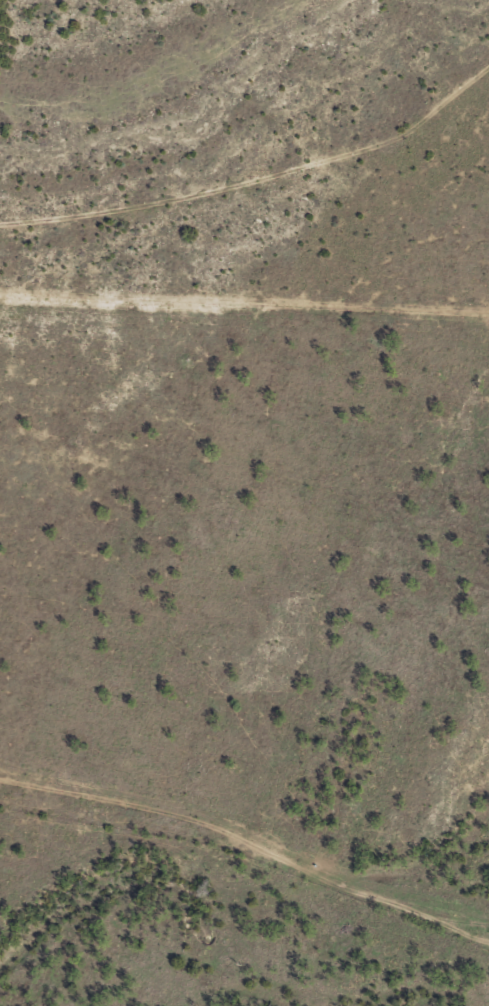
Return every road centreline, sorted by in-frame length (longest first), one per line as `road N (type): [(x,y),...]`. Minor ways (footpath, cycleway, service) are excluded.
road 1 (residential): [(488,939),(450,917),(84,791),(0,778)]

